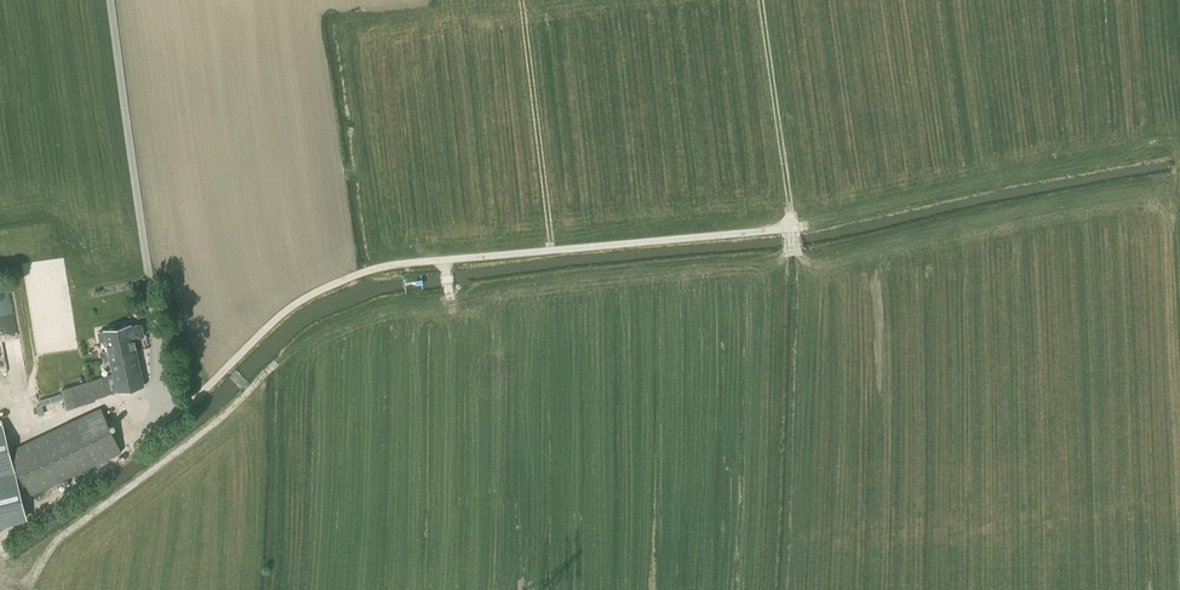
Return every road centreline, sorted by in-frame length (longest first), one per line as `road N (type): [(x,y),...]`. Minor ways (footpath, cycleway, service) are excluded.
road 1 (track): [(787,229),(354,278),(286,313),(127,452),(0,538)]
road 2 (track): [(0,575),(29,580),(55,543),(200,437),(247,390)]
road 3 (track): [(761,0),(787,229)]

